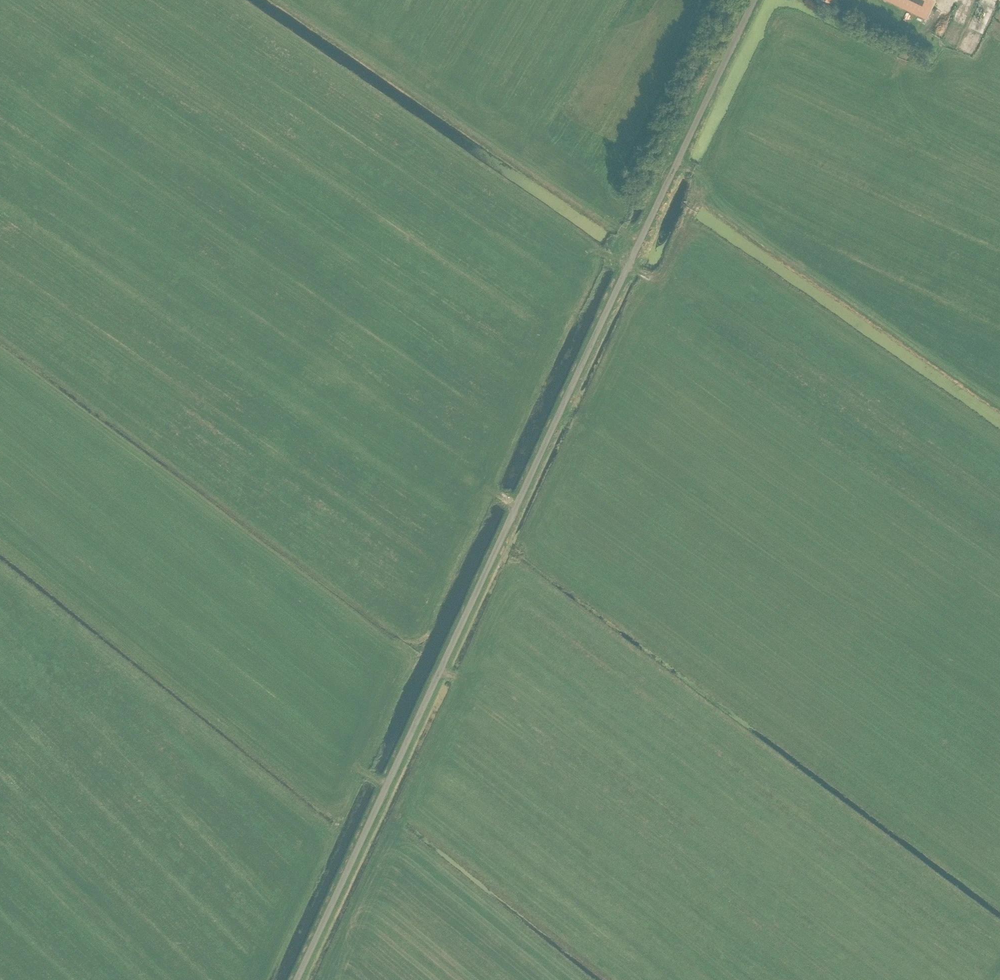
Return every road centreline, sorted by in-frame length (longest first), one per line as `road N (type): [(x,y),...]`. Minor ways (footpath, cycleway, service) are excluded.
road 1 (unclassified): [(298,979),(758,0)]

